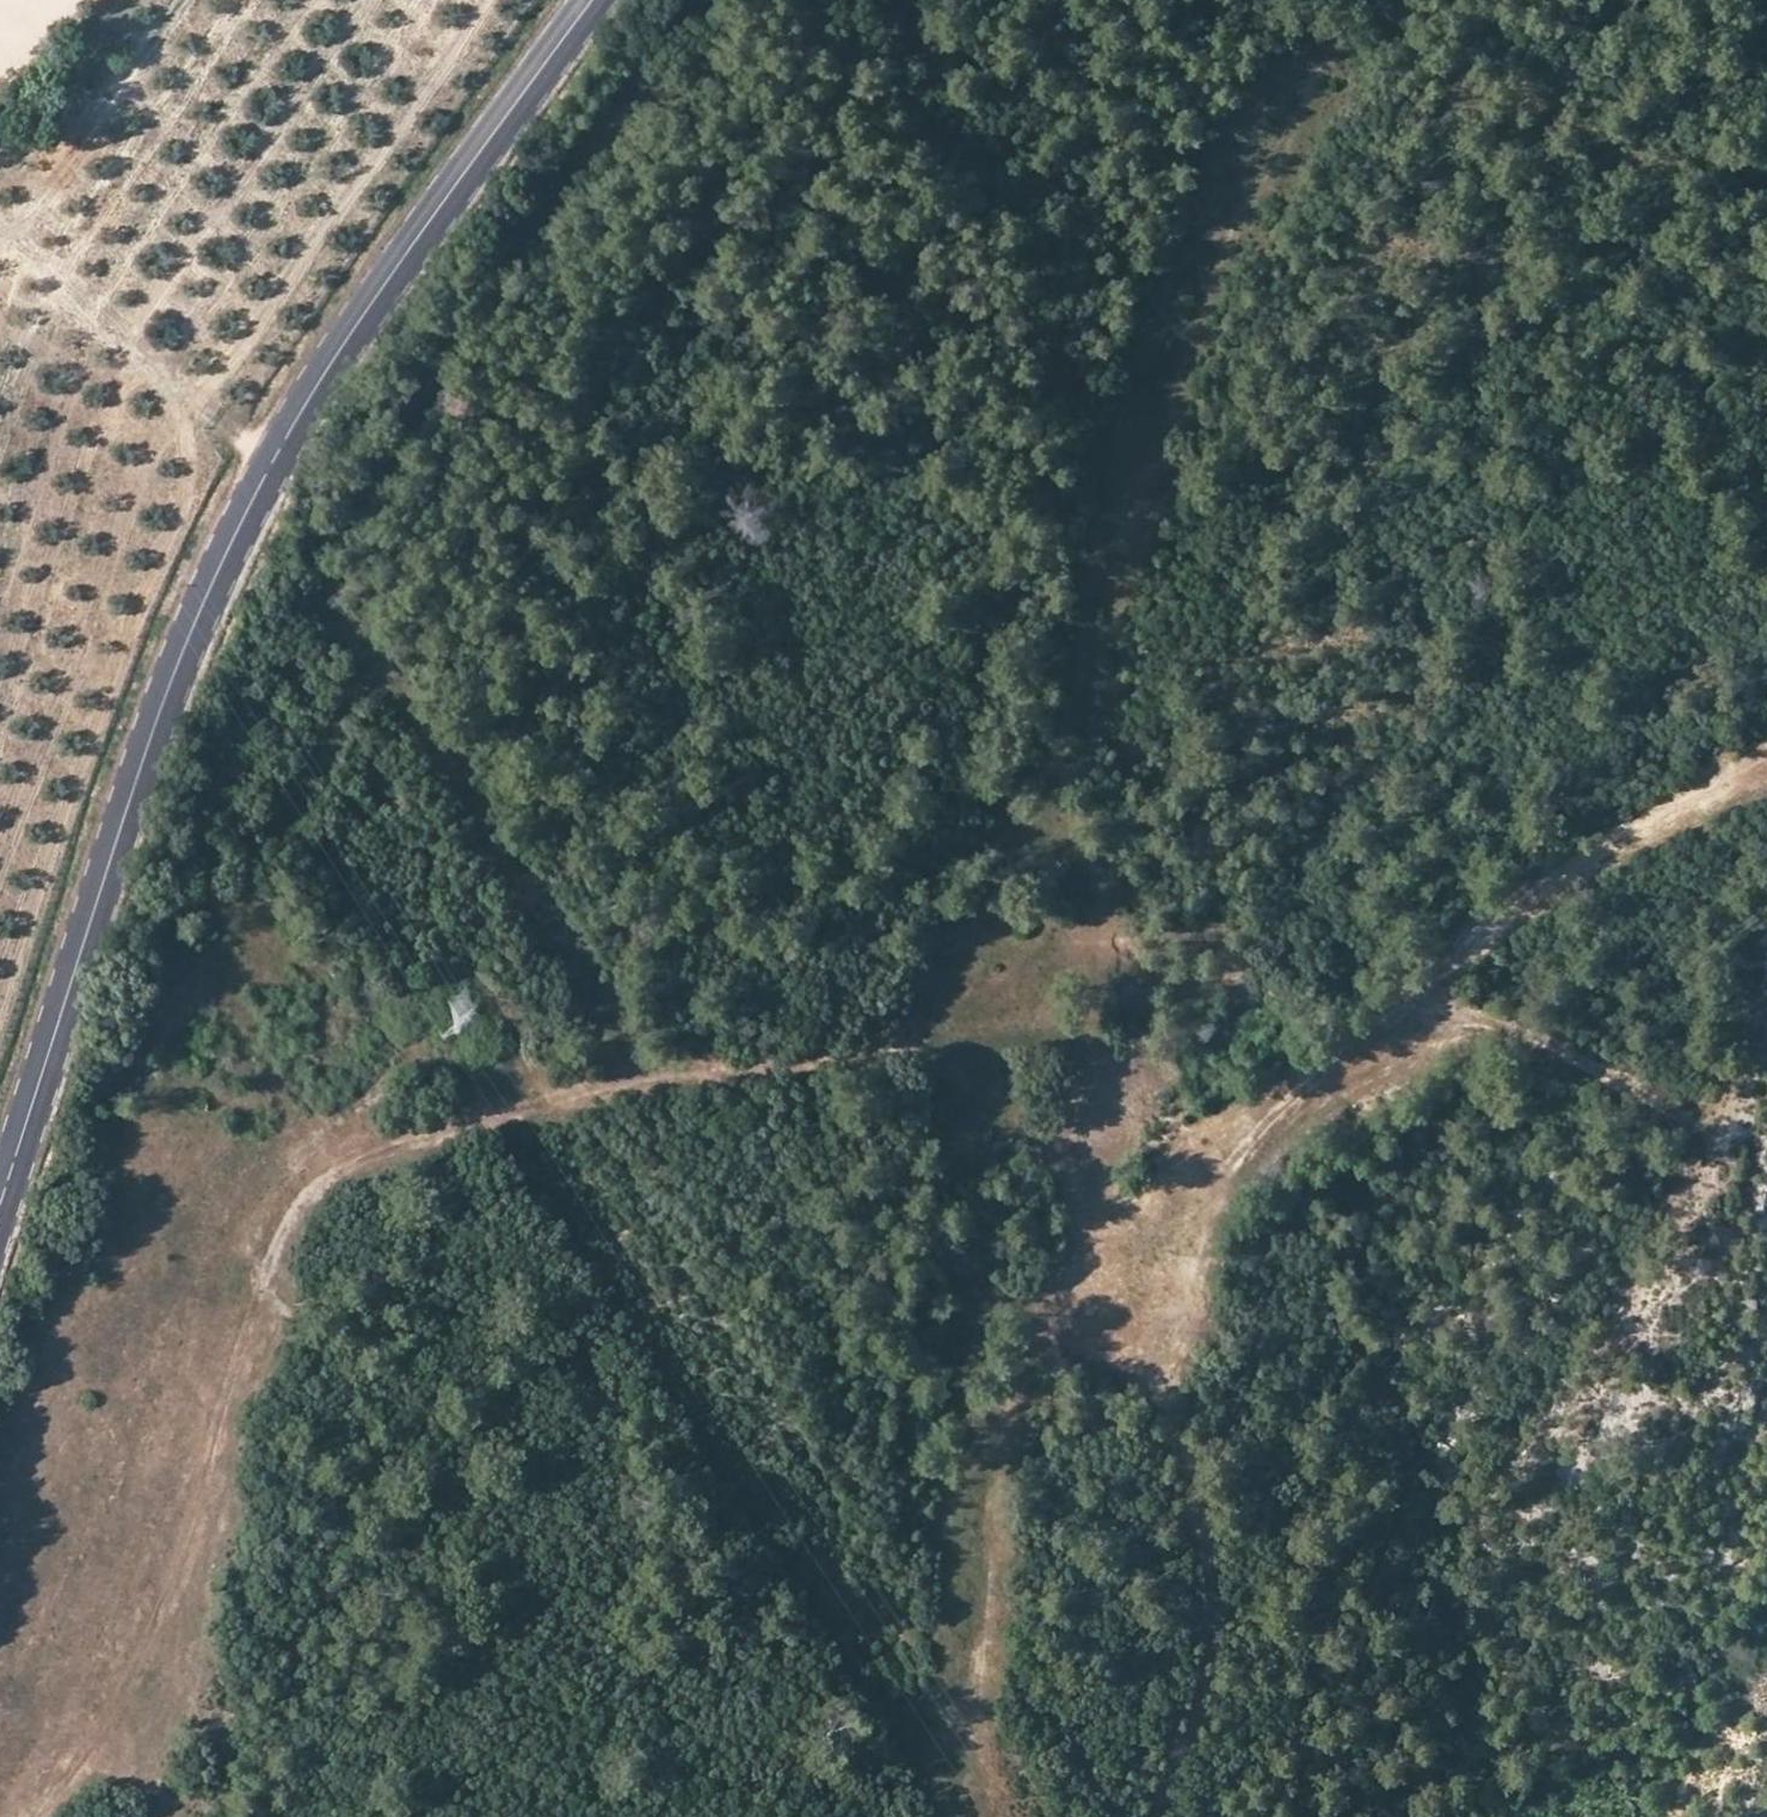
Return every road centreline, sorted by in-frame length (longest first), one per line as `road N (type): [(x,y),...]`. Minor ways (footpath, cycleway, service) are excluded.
road 1 (tertiary): [(594,0),(326,368),(216,574),(0,1184)]
road 2 (track): [(1766,771),(1594,862),(1203,1175),(953,1079)]

